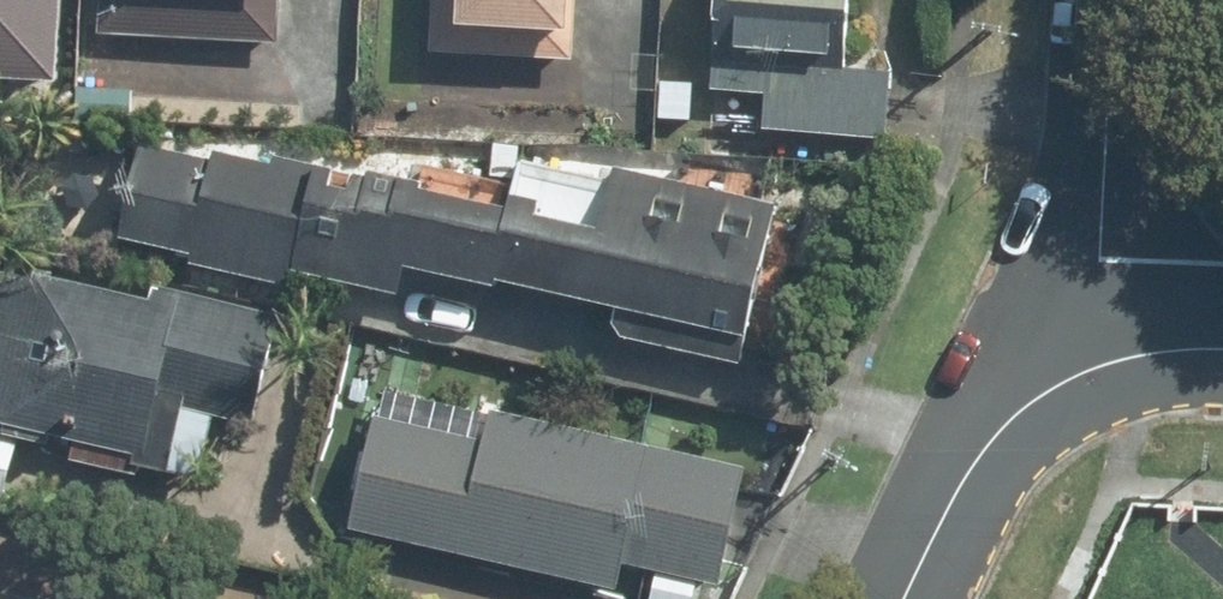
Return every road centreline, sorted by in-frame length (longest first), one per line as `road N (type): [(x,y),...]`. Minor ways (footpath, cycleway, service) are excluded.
road 1 (residential): [(1128,357),(1102,253),(1114,0)]
road 2 (residential): [(907,598),(976,463),(1032,401),(1128,357)]

